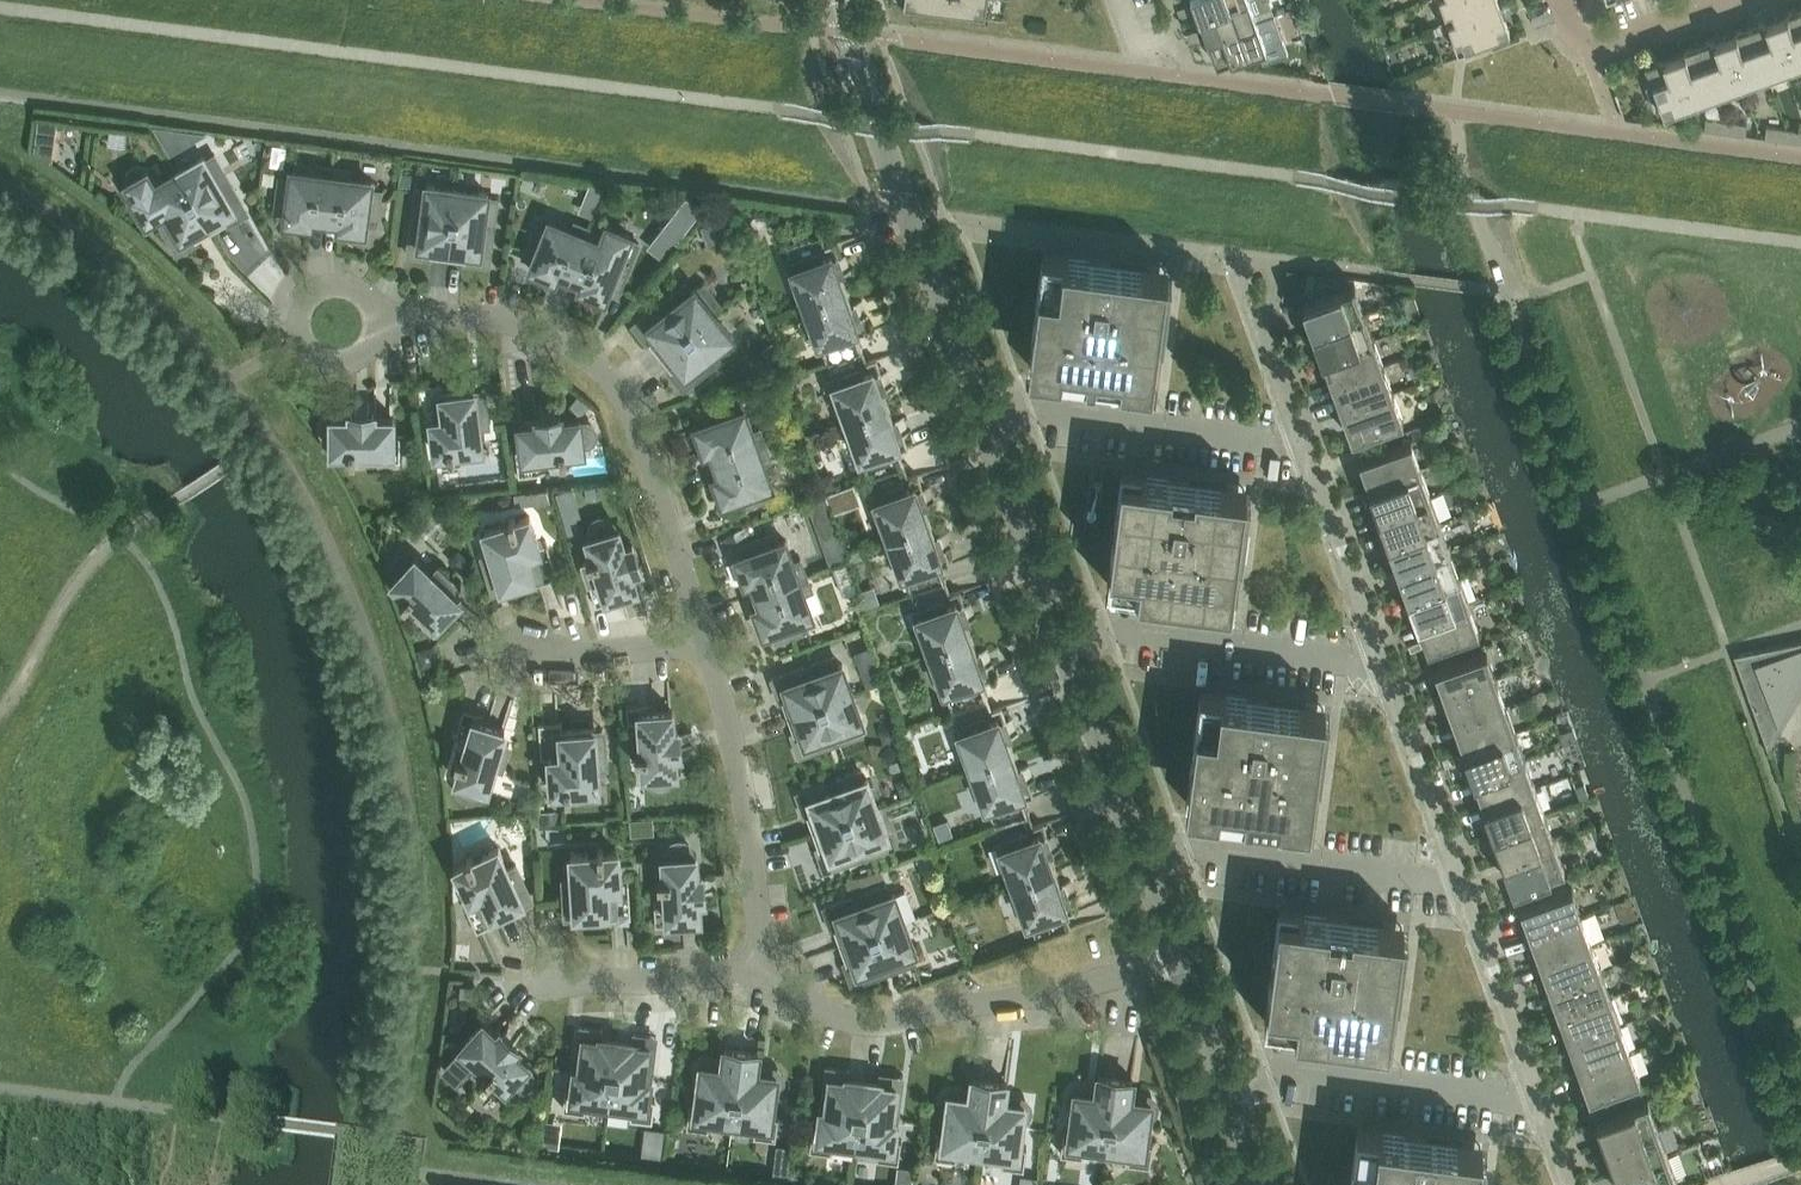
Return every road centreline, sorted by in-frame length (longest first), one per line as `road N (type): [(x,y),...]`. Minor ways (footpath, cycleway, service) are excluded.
road 1 (residential): [(705,636),(664,458),(608,374),(543,328),(459,316),(387,319)]
road 2 (residential): [(1176,953),(1041,995),(879,1024),(795,994),(772,964)]
road 3 (residential): [(980,406),(834,0)]
road 4 (residential): [(772,964),(705,636)]
road 5 (residential): [(1138,842),(1470,882)]
road 6 (residential): [(1213,1056),(1542,1095)]
road 7 (residential): [(1309,439),(980,406)]
road 8 (residential): [(1384,662),(1059,628)]
road 9 (residential): [(1250,260),(978,222)]
road 10 (residential): [(1470,882),(1384,662)]
road 11 (residential): [(1059,628),(980,406)]
road 12 (residential): [(1384,662),(1309,439)]
road 13 (residential): [(1138,842),(1059,628)]
road 14 (residential): [(1542,1095),(1470,882)]
road 15 (residential): [(555,978),(694,985),(772,964)]
road 16 (residential): [(1560,0),(1589,48),(1721,0)]
road 17 (residential): [(1309,439),(1250,260)]
road 18 (residential): [(290,306),(287,344),(325,377),(354,375),(374,362),(387,319)]
road 19 (residential): [(522,653),(615,651),(705,636)]
road 20 (residential): [(1259,1184),(1213,1056)]
road 21 (residential): [(387,319),(369,289),(340,277),(314,282),(290,306)]

